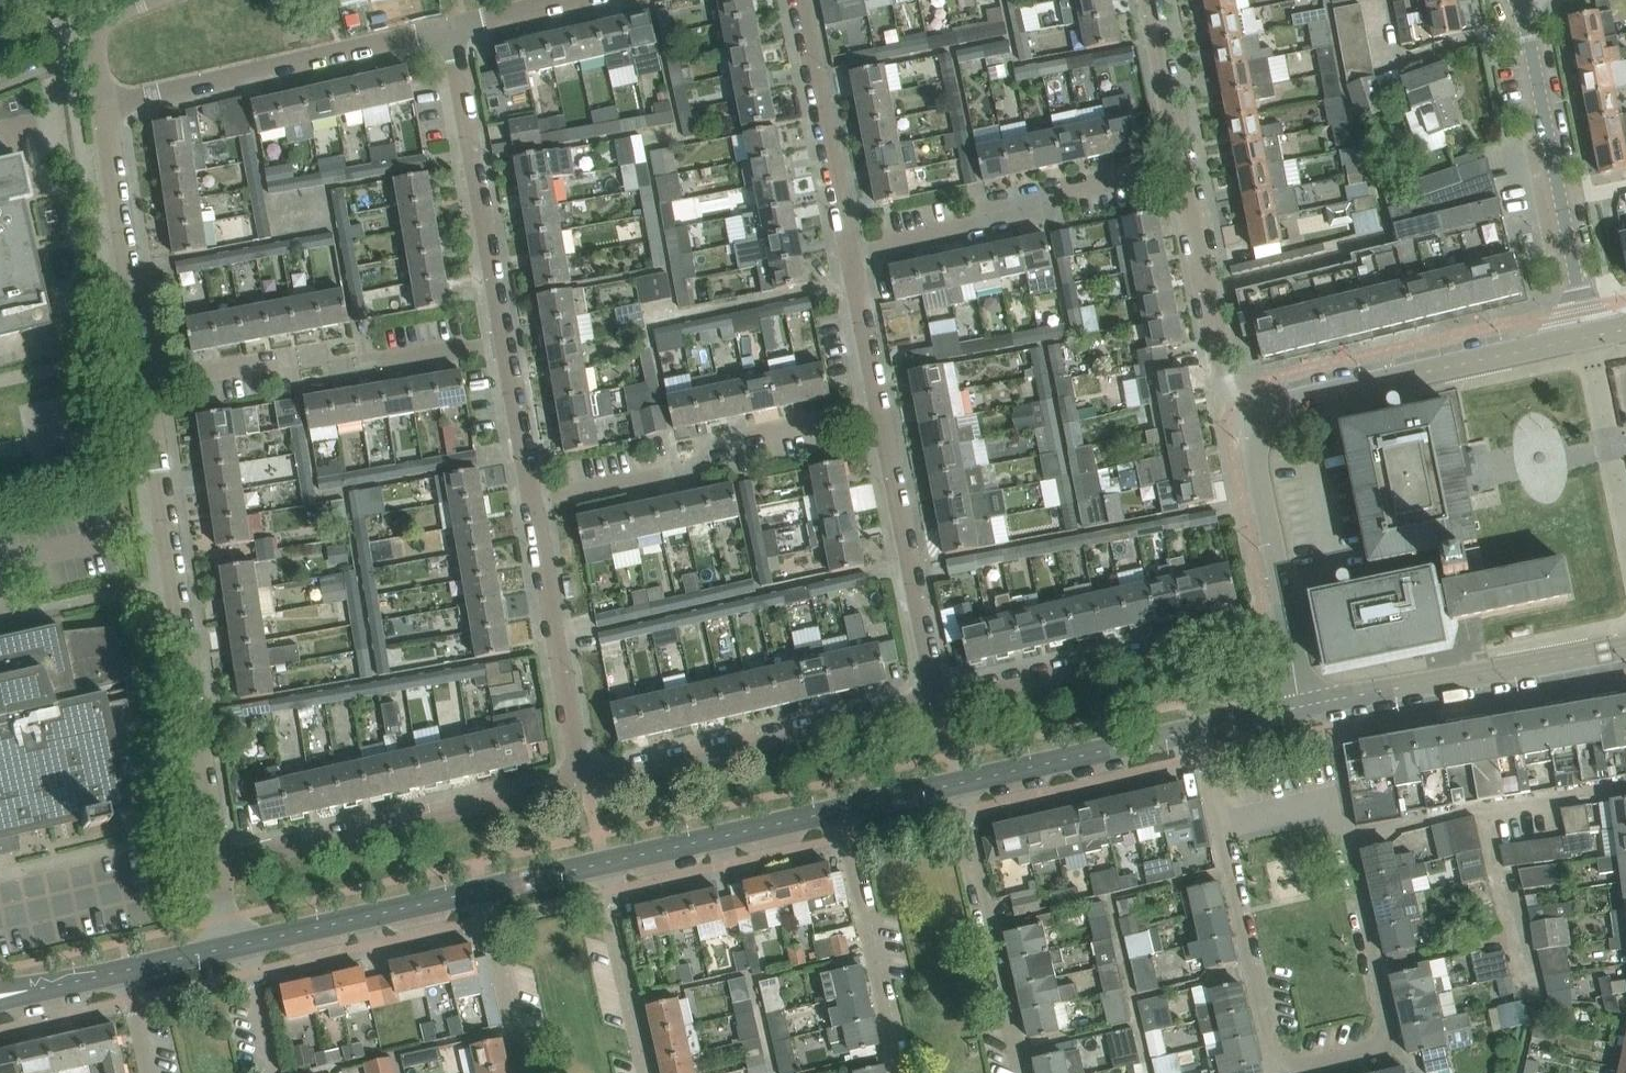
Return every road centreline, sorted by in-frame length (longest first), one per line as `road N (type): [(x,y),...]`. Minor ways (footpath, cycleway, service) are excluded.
road 1 (residential): [(1221,824),(1269,1047),(1300,1067),(1367,1052),(1387,1029),(1359,886),(1330,803)]
road 2 (residential): [(214,863),(147,420),(152,382)]
road 3 (residential): [(214,863),(582,779)]
road 4 (residential): [(582,779),(938,699)]
road 5 (residential): [(533,500),(680,470),(727,443),(880,409)]
road 6 (residential): [(102,105),(453,32)]
road 7 (residential): [(938,699),(1287,624)]
road 8 (residential): [(850,255),(990,224),(1041,193),(1182,161)]
road 9 (tertiary): [(1588,337),(1516,0)]
road 10 (tertiary): [(1261,425),(1295,402),(1588,337)]
road 11 (tertiary): [(1300,706),(1625,646)]
road 12 (residential): [(504,342),(453,32)]
road 13 (residential): [(938,699),(880,409)]
road 14 (residential): [(1022,1072),(959,784)]
road 15 (residential): [(582,779),(533,500)]
road 16 (residential): [(152,382),(102,105)]
road 17 (residential): [(1261,425),(1238,402),(1224,372),(1182,161)]
road 18 (residential): [(835,811),(899,1072)]
road 19 (residential): [(850,255),(798,0)]
road 20 (tertiary): [(237,947),(481,891)]
road 21 (tertiary): [(959,784),(1197,730)]
road 22 (tertiary): [(603,863),(835,811)]
road 23 (residential): [(504,342),(325,372),(282,360)]
road 24 (residential): [(649,1072),(603,863)]
road 25 (tertiary): [(1287,624),(1258,471),(1261,425)]
road 26 (residential): [(481,891),(523,1072)]
road 27 (residential): [(1182,161),(1150,0)]
road 28 (residential): [(533,500),(504,342)]
road 29 (residential): [(880,409),(850,255)]
road 30 (residential): [(453,32),(592,0)]
road 31 (residential): [(152,382),(282,360)]
road 32 (tertiary): [(0,996),(128,972)]
road 33 (residential): [(272,1072),(237,947)]
road 34 (tertiary): [(835,811),(959,784)]
road 35 (tertiary): [(481,891),(603,863)]

